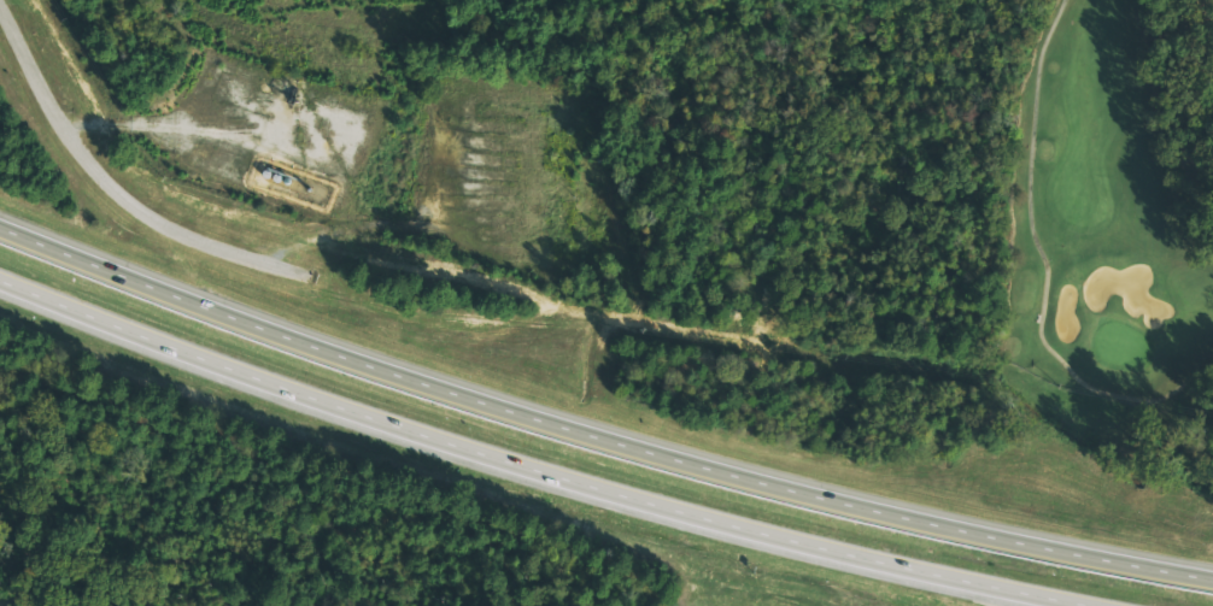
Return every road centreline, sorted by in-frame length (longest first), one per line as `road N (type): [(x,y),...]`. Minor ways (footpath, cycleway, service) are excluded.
road 1 (motorway): [(1212,578),(914,519),(631,447),(253,324),(0,226)]
road 2 (motorway): [(0,277),(273,382),(555,475),(815,546),(1092,605)]
road 3 (residential): [(0,7),(61,124),(131,204),(184,235),(306,277)]

